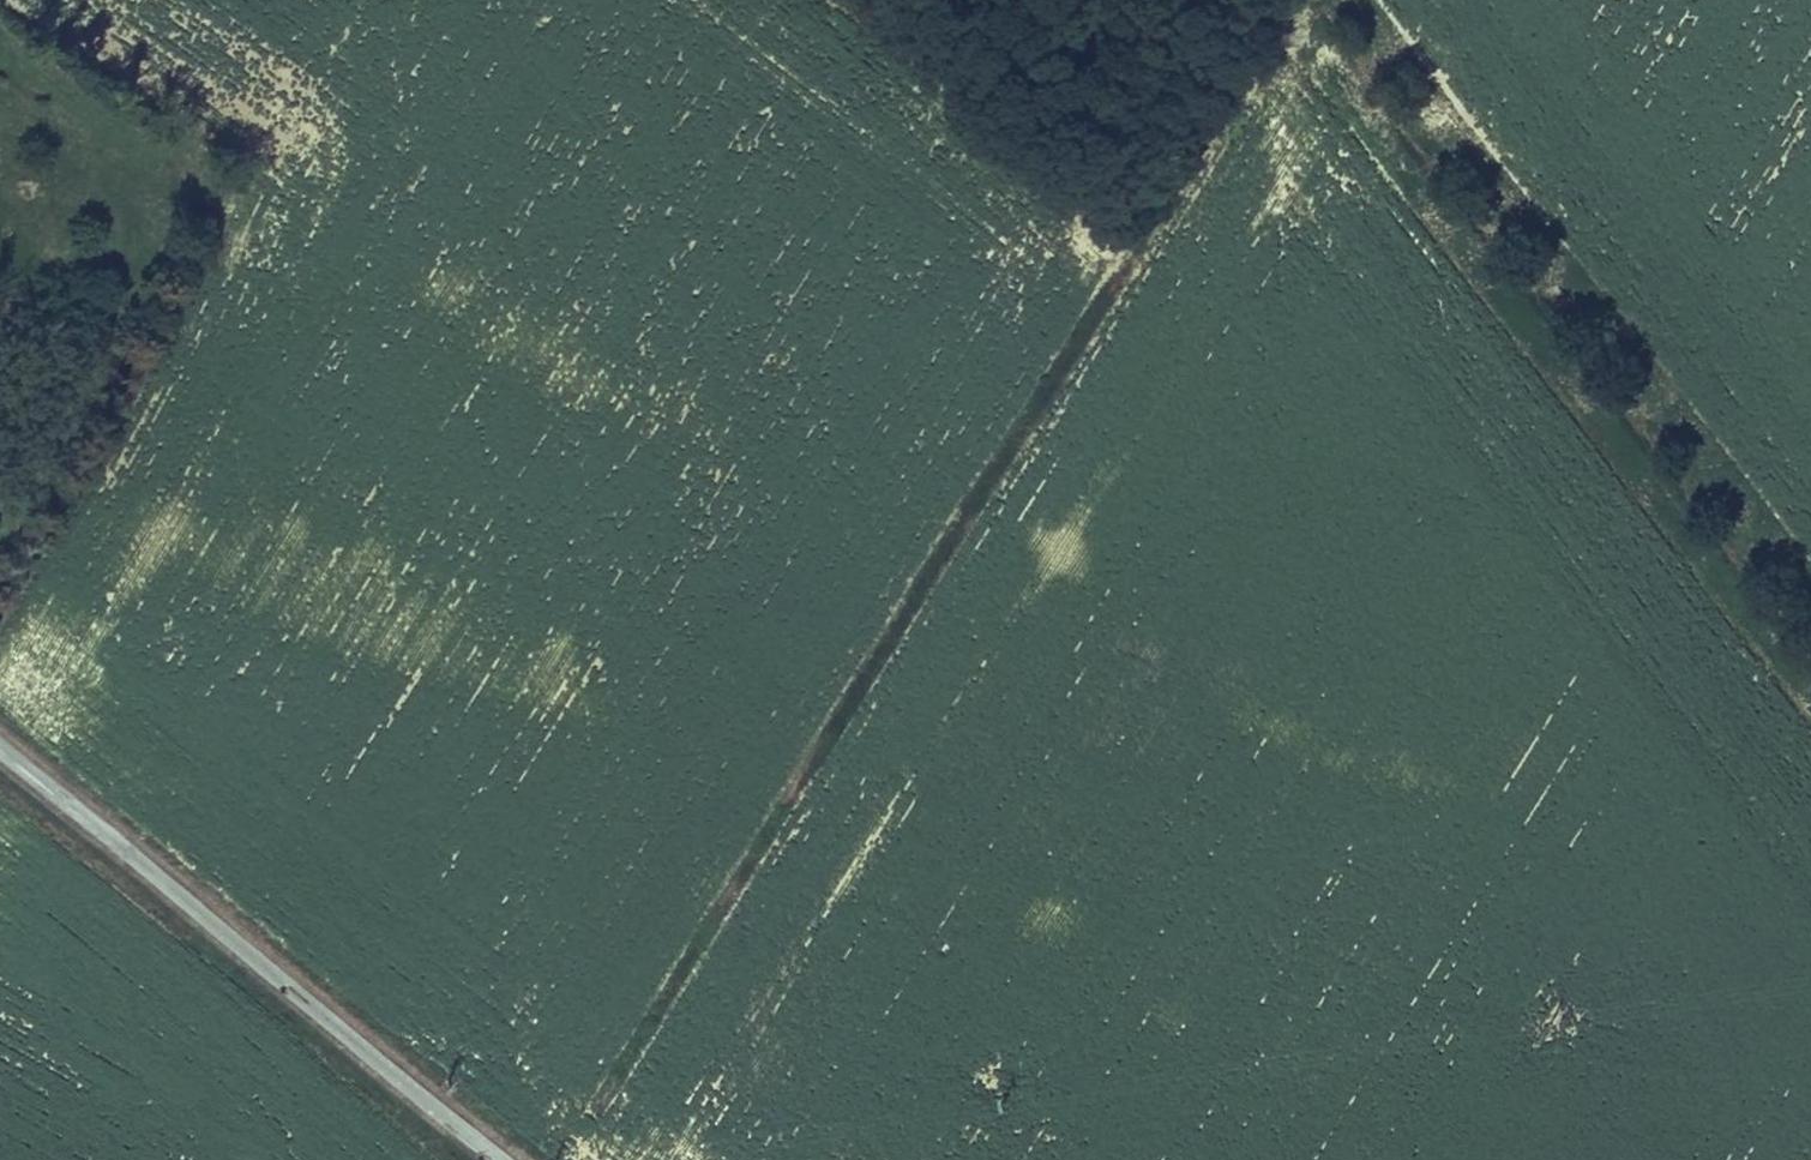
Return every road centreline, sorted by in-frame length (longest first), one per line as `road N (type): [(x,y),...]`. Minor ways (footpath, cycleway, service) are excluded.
road 1 (unclassified): [(495,1159),(0,753)]

